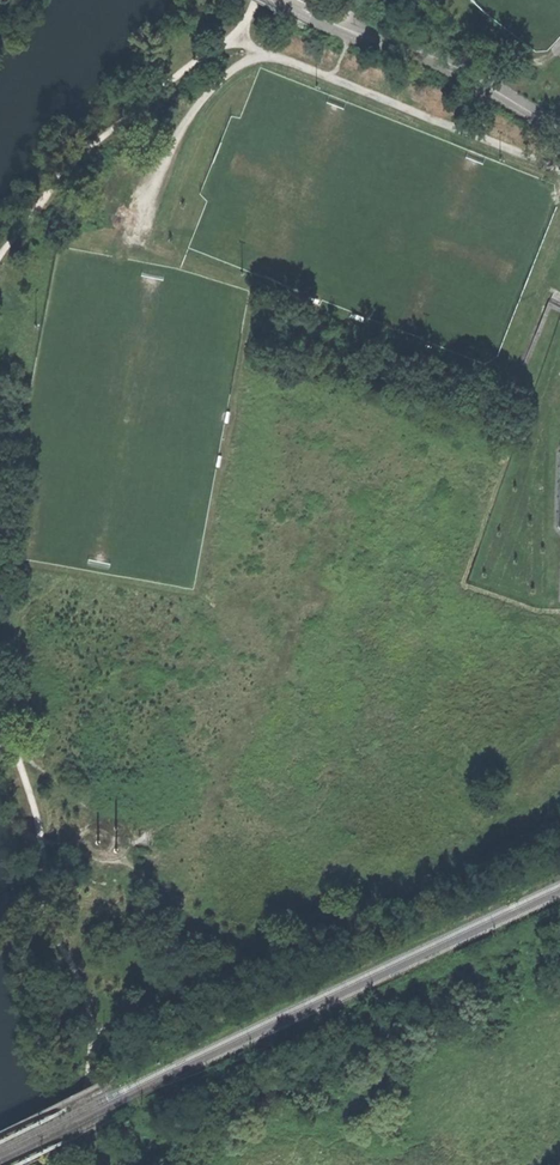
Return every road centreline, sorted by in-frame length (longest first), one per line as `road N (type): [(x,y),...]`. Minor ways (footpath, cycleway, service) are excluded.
road 1 (track): [(88,1164),(117,1150),(142,1148),(559,958)]

